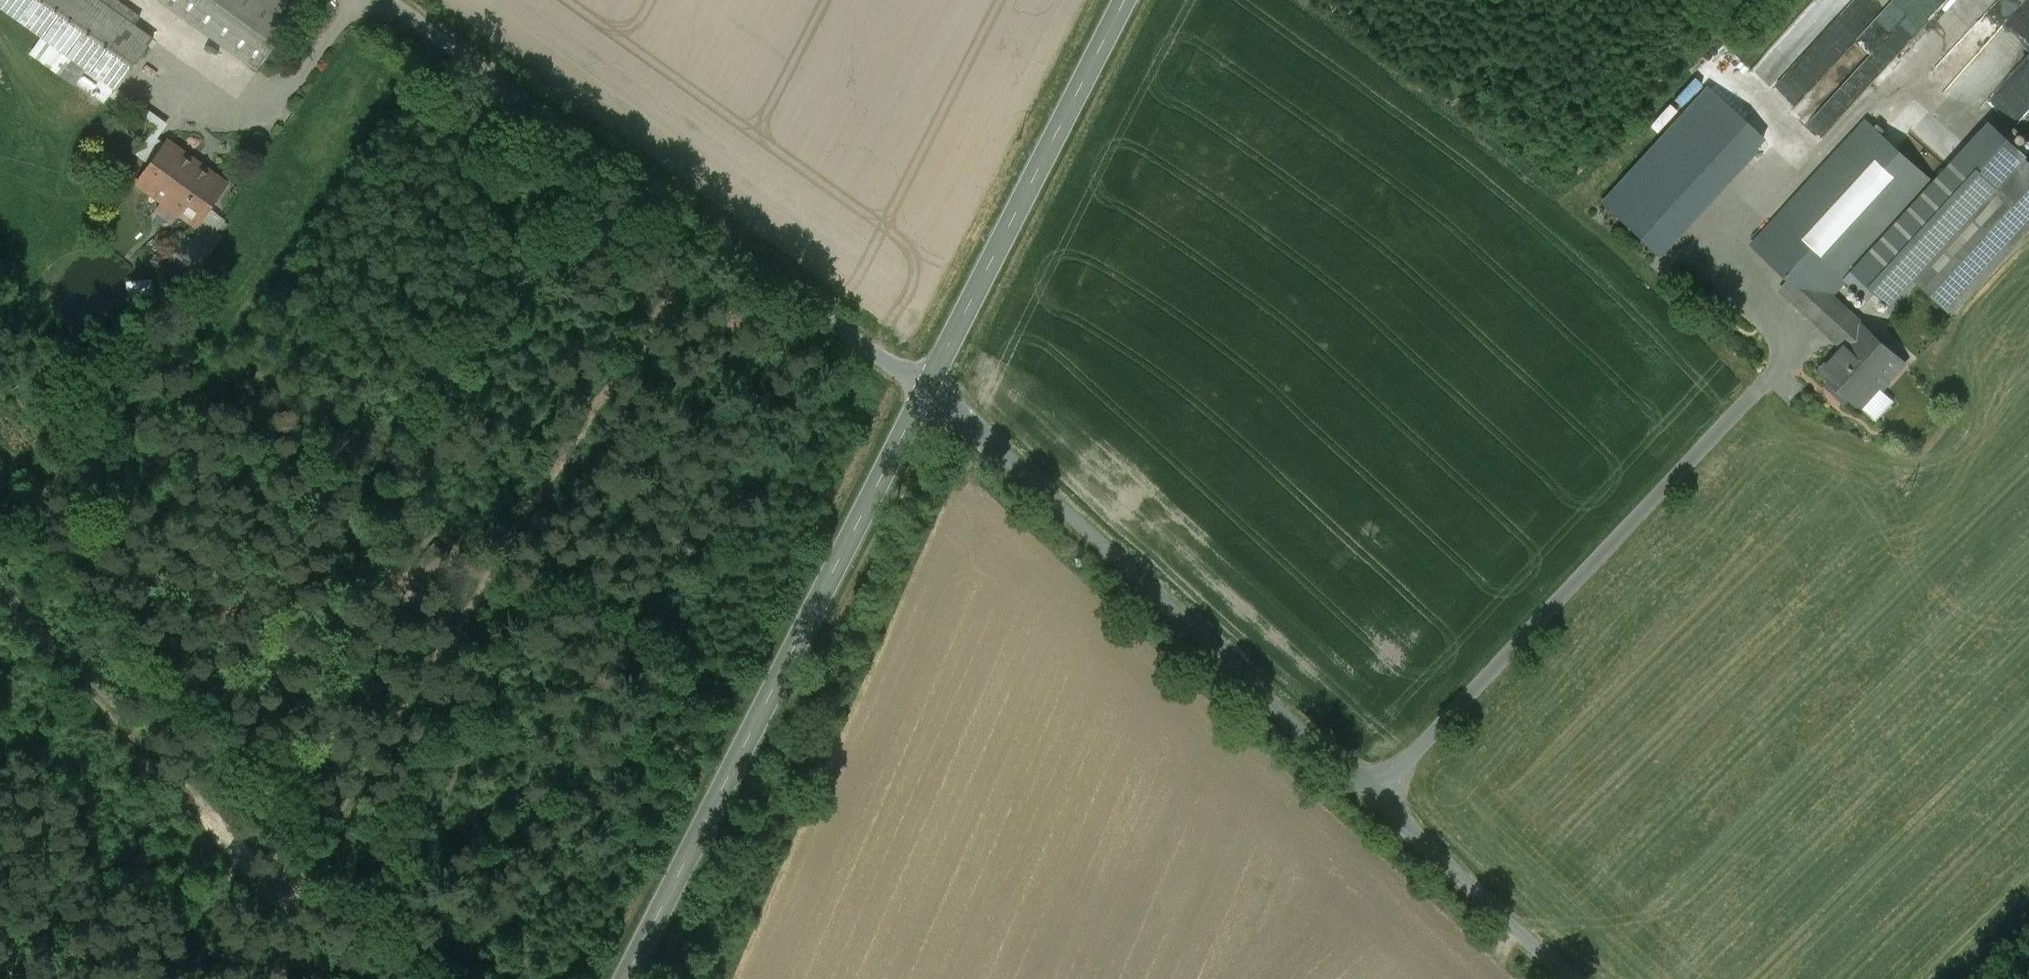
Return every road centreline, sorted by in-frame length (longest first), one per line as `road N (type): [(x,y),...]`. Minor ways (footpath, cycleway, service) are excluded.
road 1 (unclassified): [(926,389),(984,434),(1565,978)]
road 2 (secondary): [(625,978),(926,389)]
road 3 (unclassified): [(399,0),(926,389)]
road 4 (secondary): [(926,389),(1123,0)]

